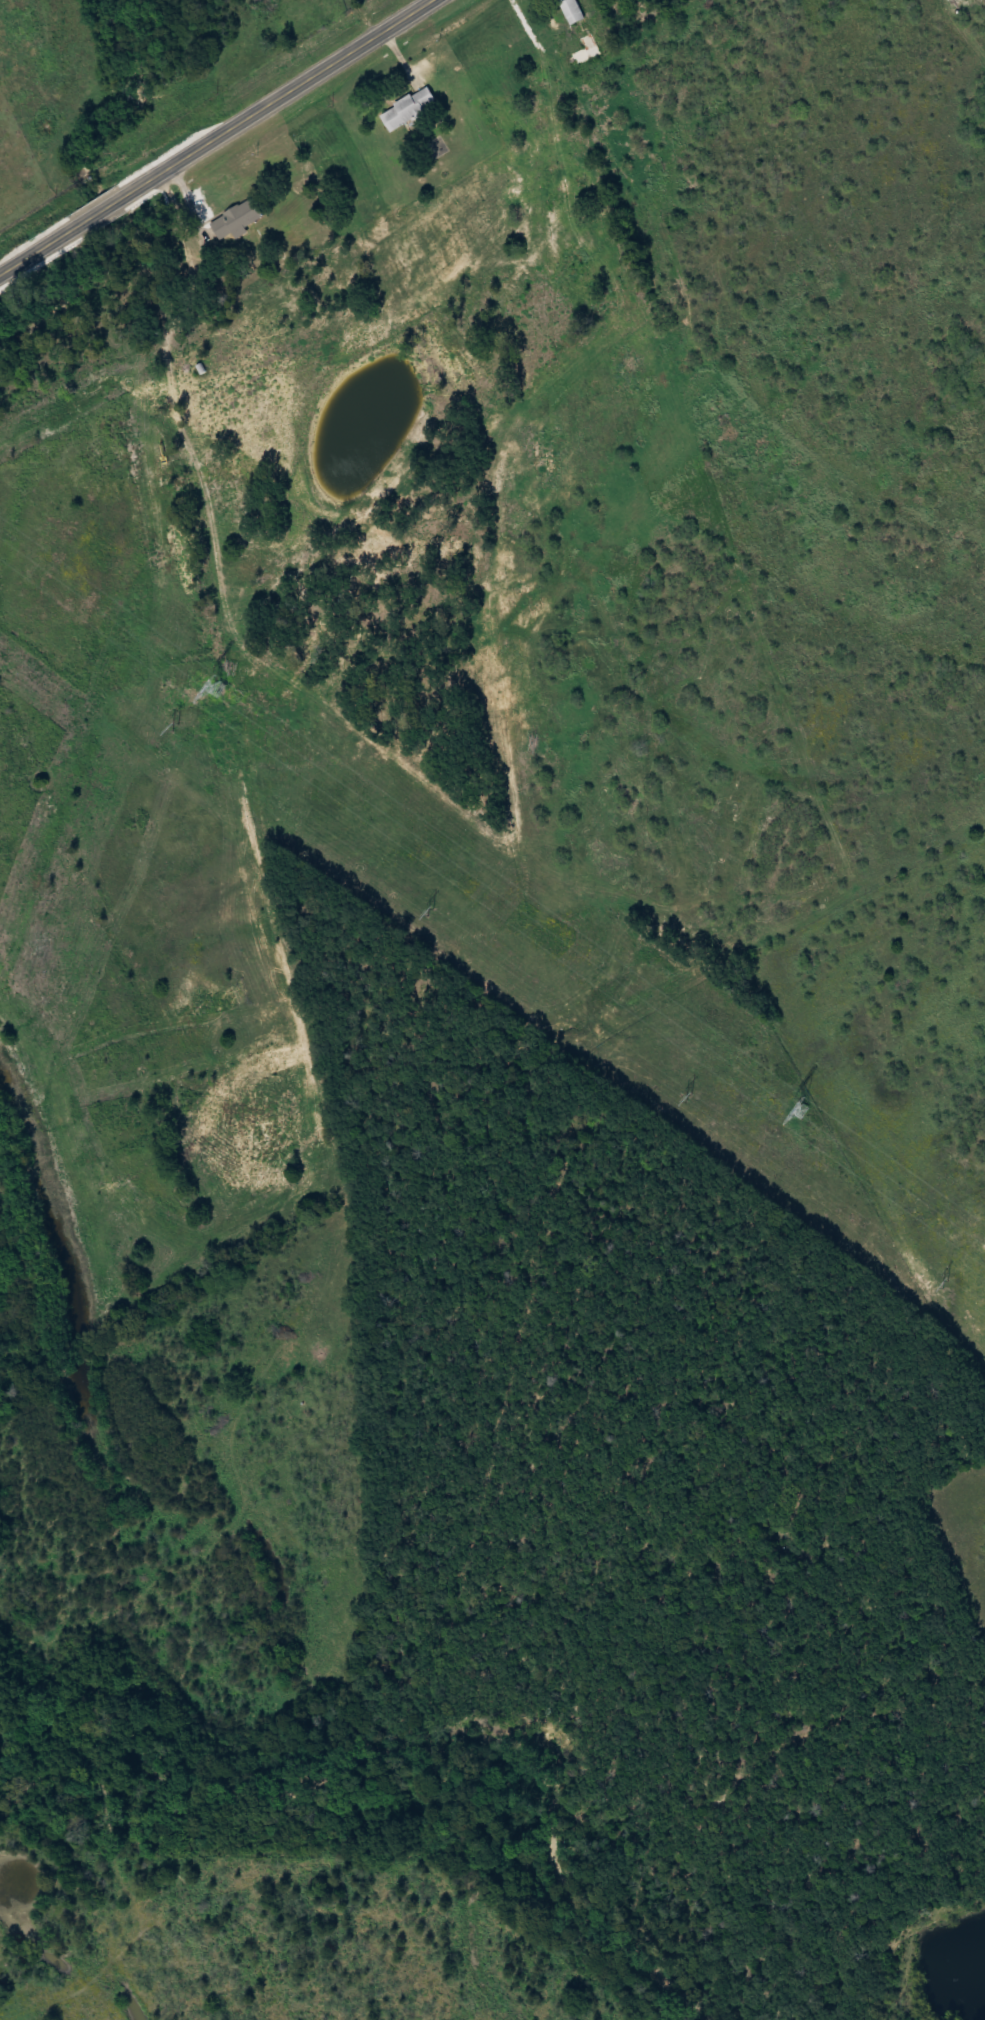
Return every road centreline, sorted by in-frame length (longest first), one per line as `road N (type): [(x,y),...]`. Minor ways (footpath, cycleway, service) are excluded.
road 1 (secondary): [(0,272),(422,0)]

